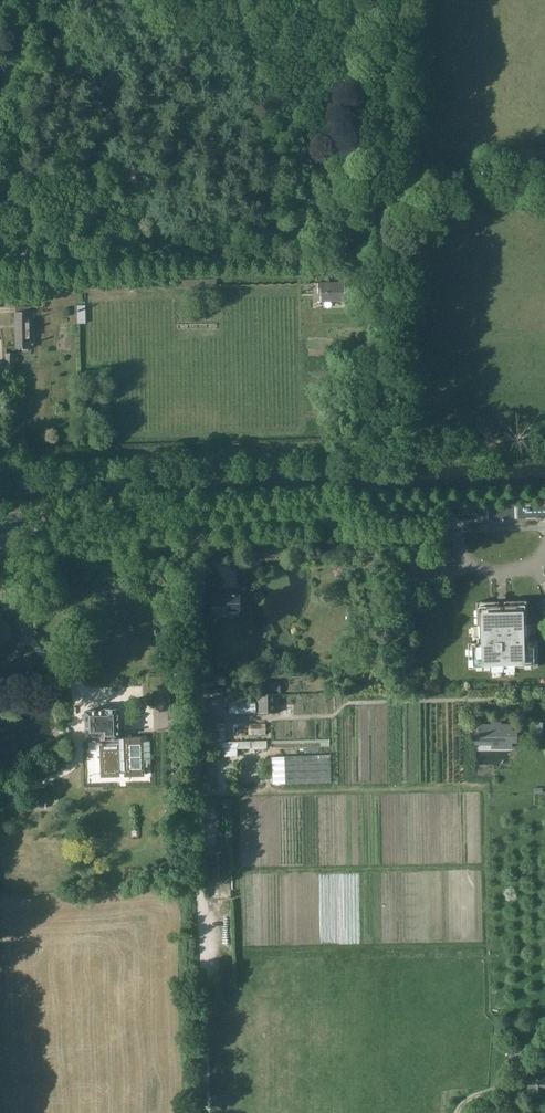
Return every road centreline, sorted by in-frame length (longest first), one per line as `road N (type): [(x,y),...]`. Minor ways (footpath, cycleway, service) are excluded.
road 1 (track): [(196,536),(208,1112)]
road 2 (tertiary): [(544,514),(0,531)]
road 3 (track): [(544,172),(515,167),(445,178),(367,228),(302,227),(211,246),(38,252)]
road 4 (track): [(0,124),(17,70),(21,0)]

